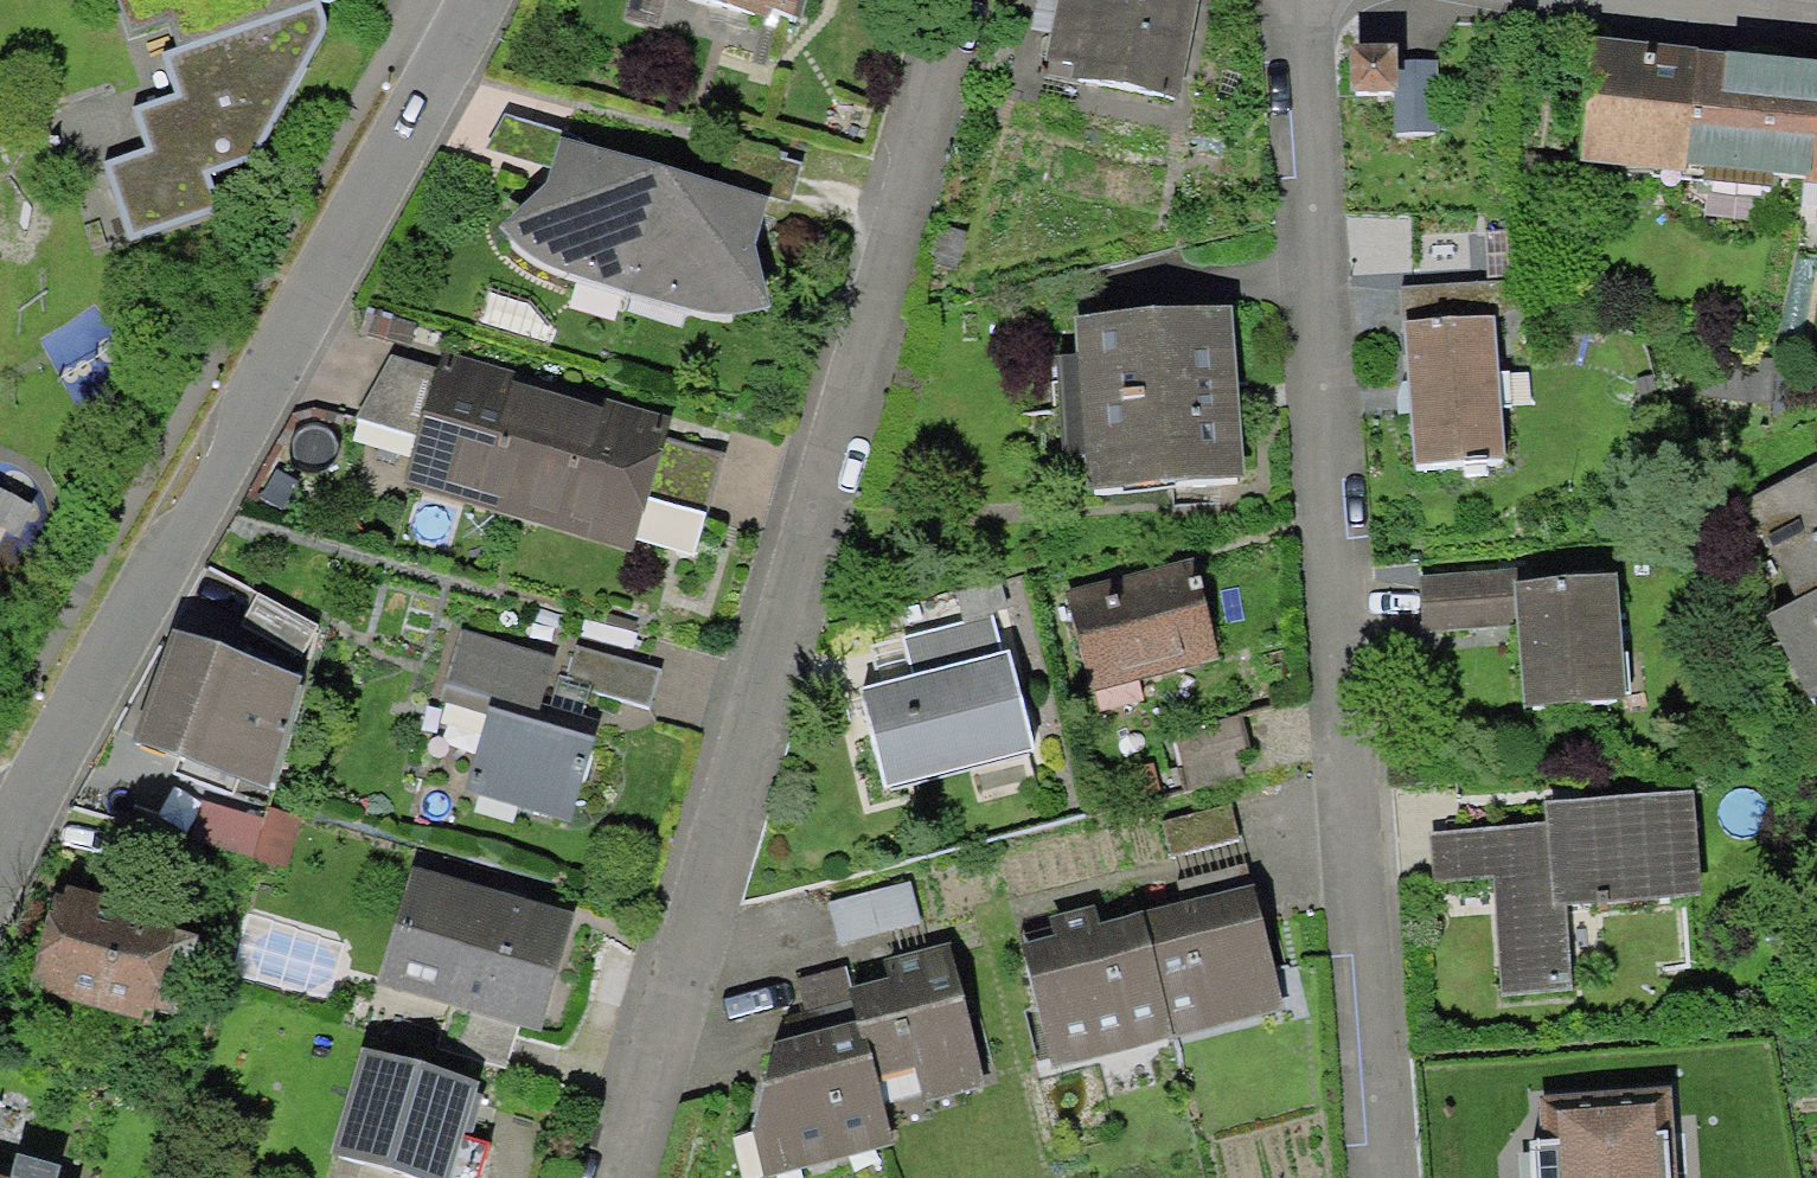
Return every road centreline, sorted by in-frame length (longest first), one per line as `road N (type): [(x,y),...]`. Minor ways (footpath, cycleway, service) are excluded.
road 1 (residential): [(959,0),(617,1177)]
road 2 (residential): [(1377,1177),(1296,0)]
road 3 (residential): [(466,0),(378,185),(68,695),(0,866)]

